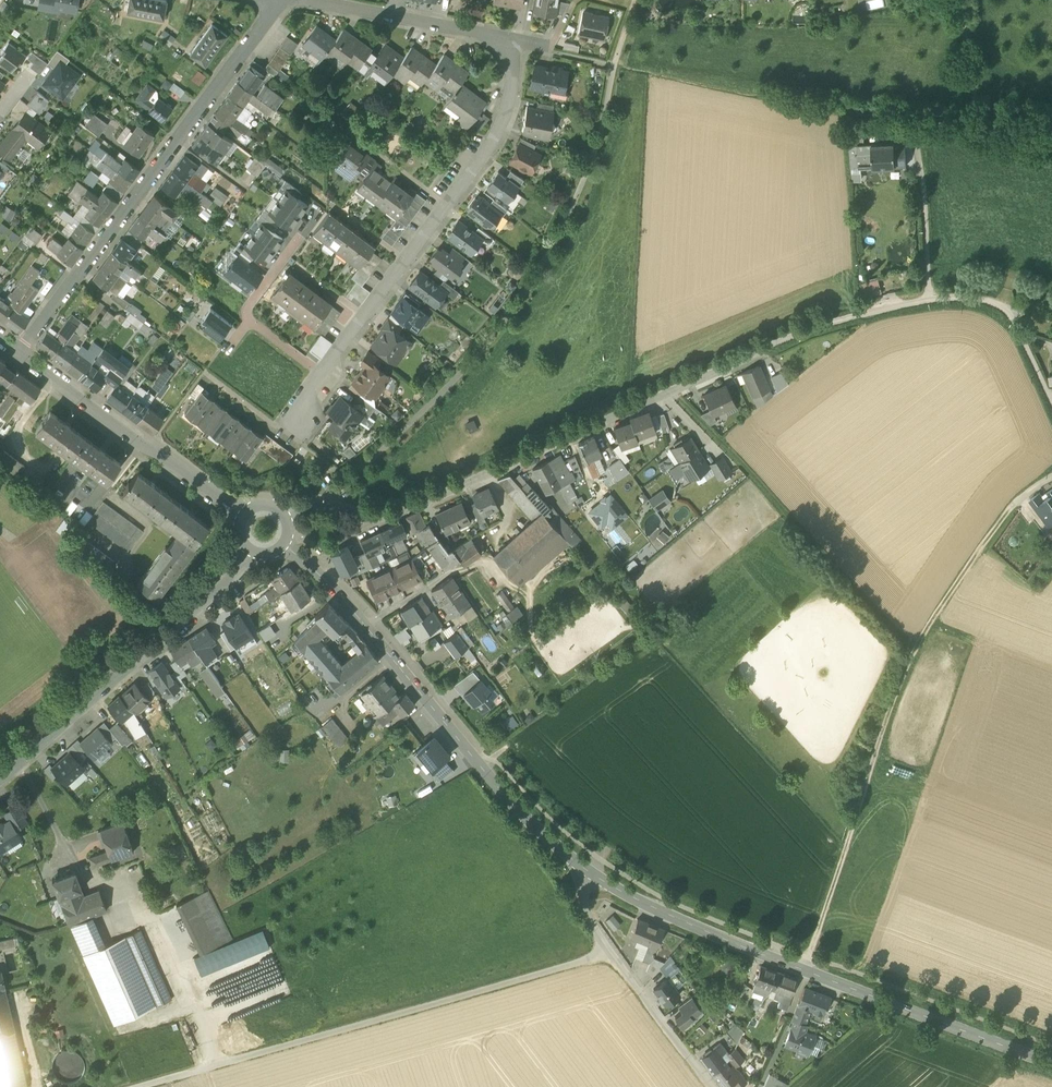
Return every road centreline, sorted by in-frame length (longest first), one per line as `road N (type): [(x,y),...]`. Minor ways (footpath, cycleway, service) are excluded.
road 1 (residential): [(326,502),(382,525),(818,327),(946,297)]
road 2 (residential): [(321,375),(491,143),(516,71),(502,41),(472,28),(303,0)]
road 3 (track): [(1051,477),(1009,505),(904,668),(804,970)]
road 4 (tertiary): [(1051,1064),(683,922),(588,872)]
road 5 (track): [(138,1086),(611,950)]
road 6 (residential): [(283,0),(19,351)]
road 7 (unclassified): [(0,777),(229,583),(249,552)]
road 8 (tertiary): [(588,872),(516,808),(365,626)]
road 9 (tertiary): [(243,511),(19,351)]
road 10 (unclassified): [(588,872),(586,913),(713,1086)]
road 11 (residential): [(321,375),(242,313),(314,216)]
road 12 (track): [(929,299),(921,127)]
road 13 (unclassified): [(1051,402),(1003,307),(946,297)]

